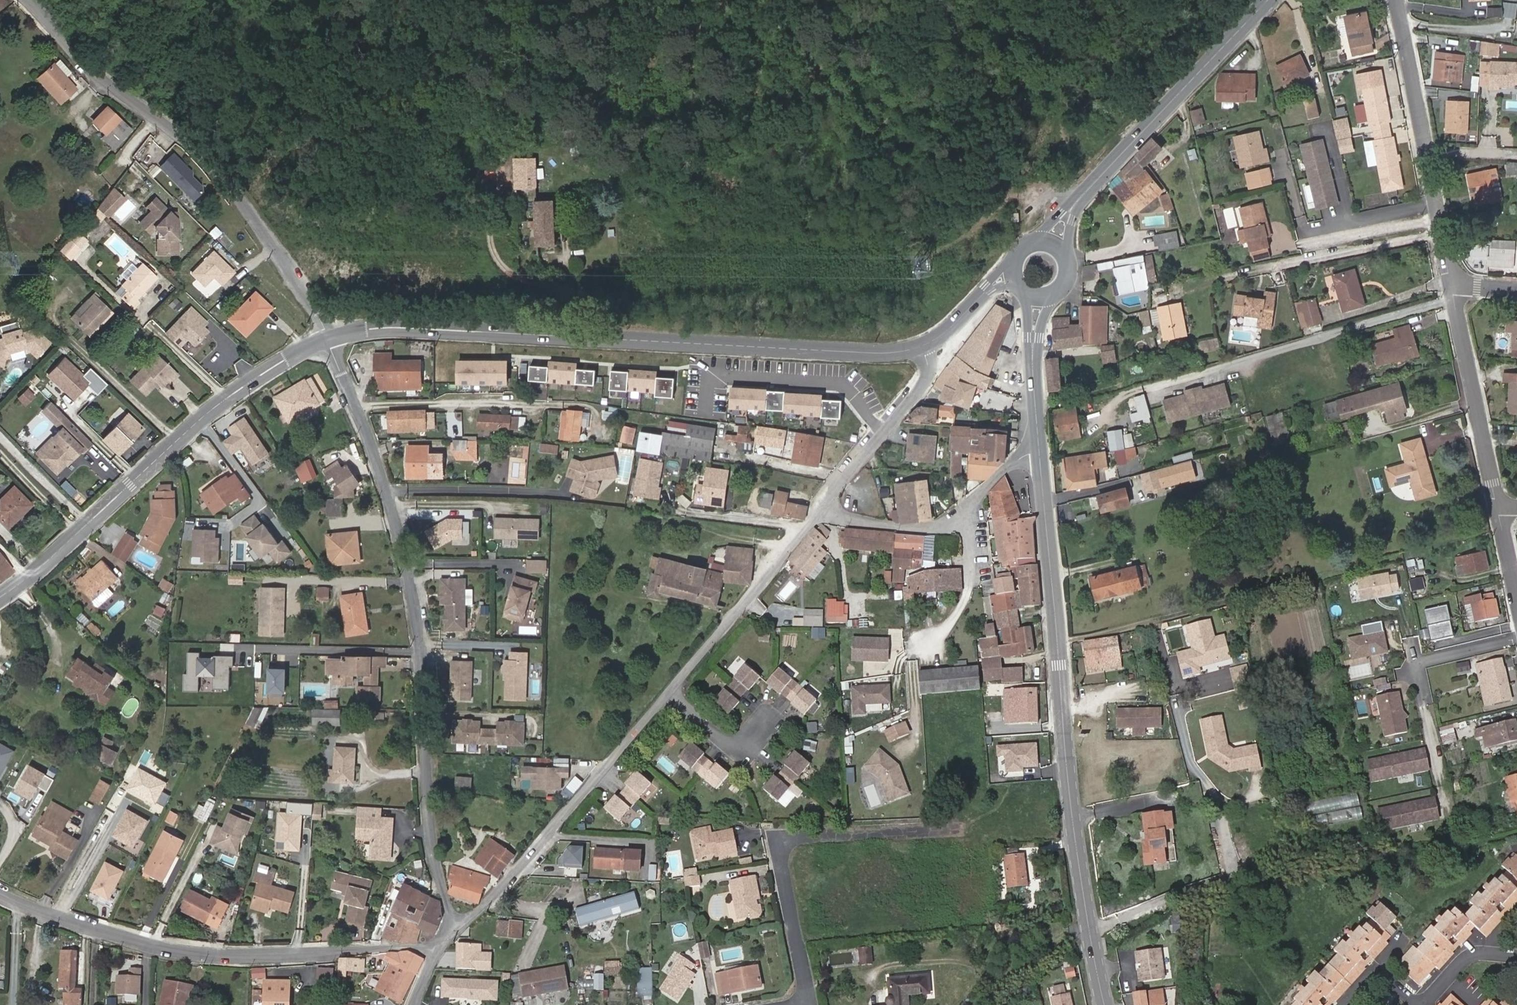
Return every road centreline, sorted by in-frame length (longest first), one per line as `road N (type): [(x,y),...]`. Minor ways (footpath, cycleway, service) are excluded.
road 1 (residential): [(447,938),(414,599),(385,490),(327,339)]
road 2 (tertiary): [(327,339),(395,327),(870,353),(922,347)]
road 3 (secondary): [(1040,452),(1069,790),(1105,1004)]
road 4 (residential): [(327,339),(285,261),(224,177),(174,124),(108,85),(23,0)]
road 5 (residential): [(447,938),(384,952),(187,951),(0,891)]
road 6 (tertiary): [(0,598),(211,410),(327,339)]
road 7 (residential): [(808,1000),(779,851),(788,837),(957,829)]
road 8 (secondary): [(1051,246),(1067,217),(1269,0)]
road 9 (residential): [(447,938),(668,695)]
road 10 (residential): [(1396,0),(1452,284)]
road 11 (residential): [(821,508),(840,520),(927,530),(956,517),(1013,462),(1040,452)]
road 12 (residential): [(1452,284),(1498,509)]
road 13 (residential): [(668,695),(808,527)]
road 14 (residential): [(922,347),(925,379),(821,508)]
road 15 (secondary): [(1037,297),(1040,452)]

